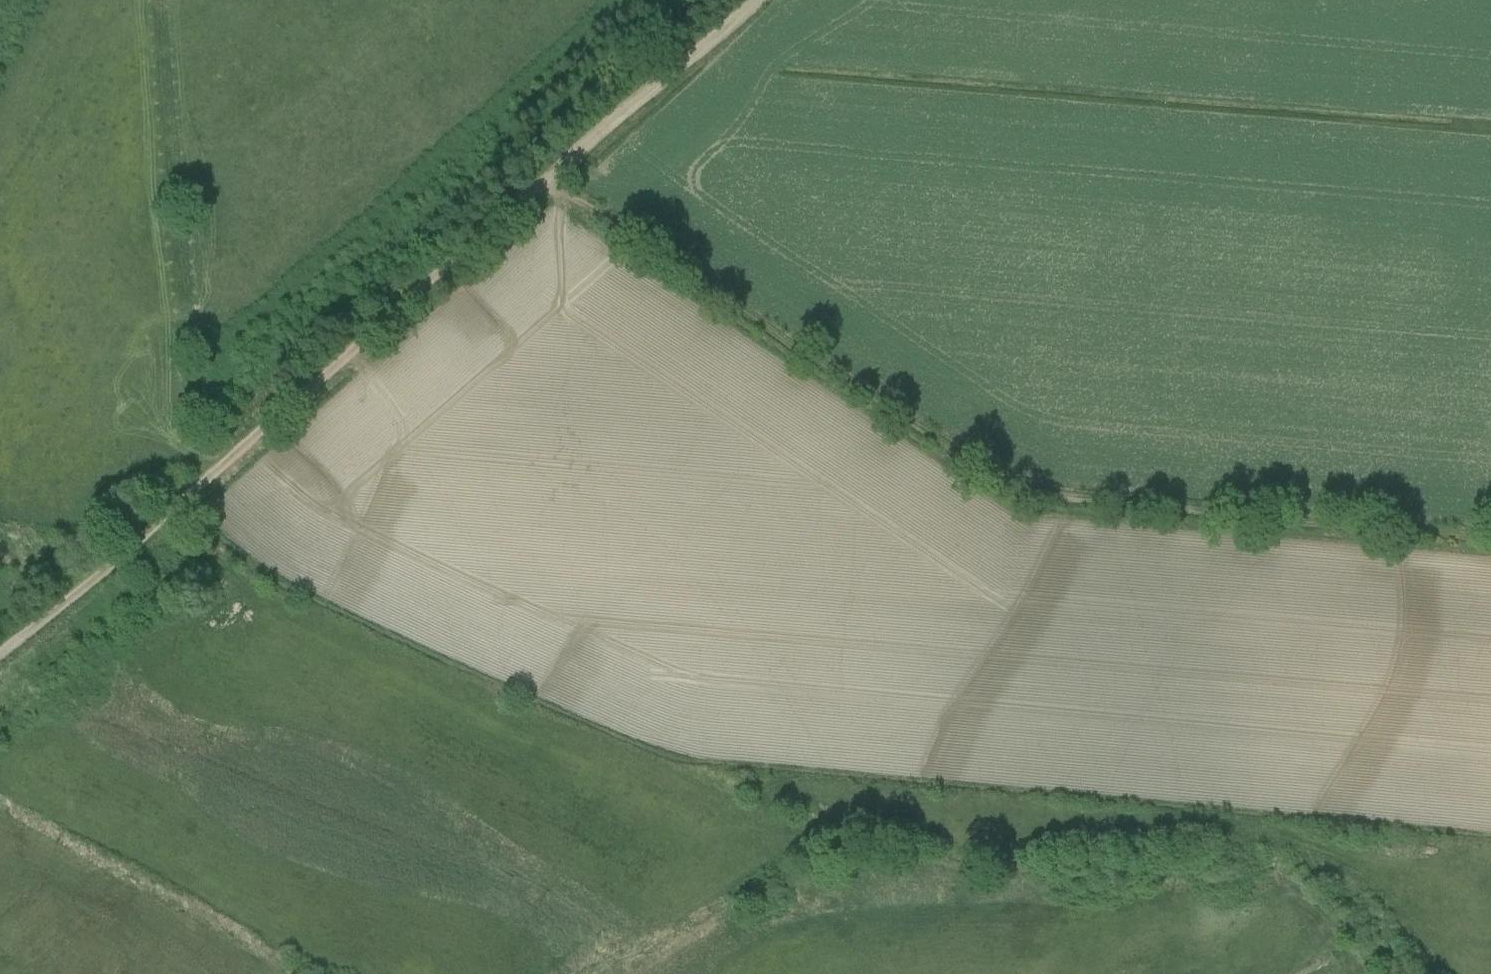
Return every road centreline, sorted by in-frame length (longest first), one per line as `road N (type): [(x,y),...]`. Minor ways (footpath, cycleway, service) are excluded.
road 1 (track): [(540,175),(833,373),(1020,486),(1221,518),(1490,540)]
road 2 (track): [(540,175),(91,581),(0,652)]
road 3 (track): [(750,0),(540,175)]

